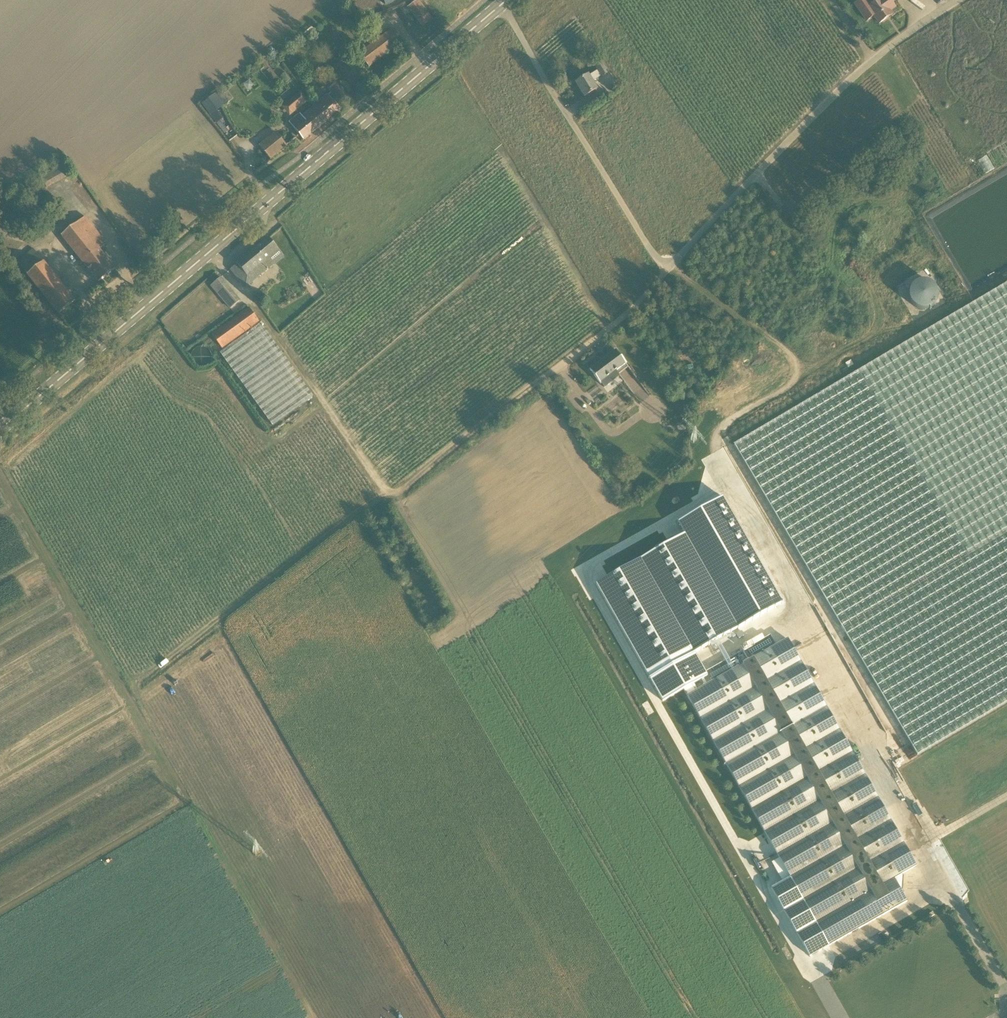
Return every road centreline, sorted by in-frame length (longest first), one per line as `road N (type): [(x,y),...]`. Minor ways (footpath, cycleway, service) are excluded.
road 1 (primary): [(0,430),(500,6)]
road 2 (unclassified): [(666,269),(891,44),(961,0)]
road 3 (residential): [(500,6),(666,269)]
road 4 (track): [(0,231),(42,246),(82,296),(100,345)]

